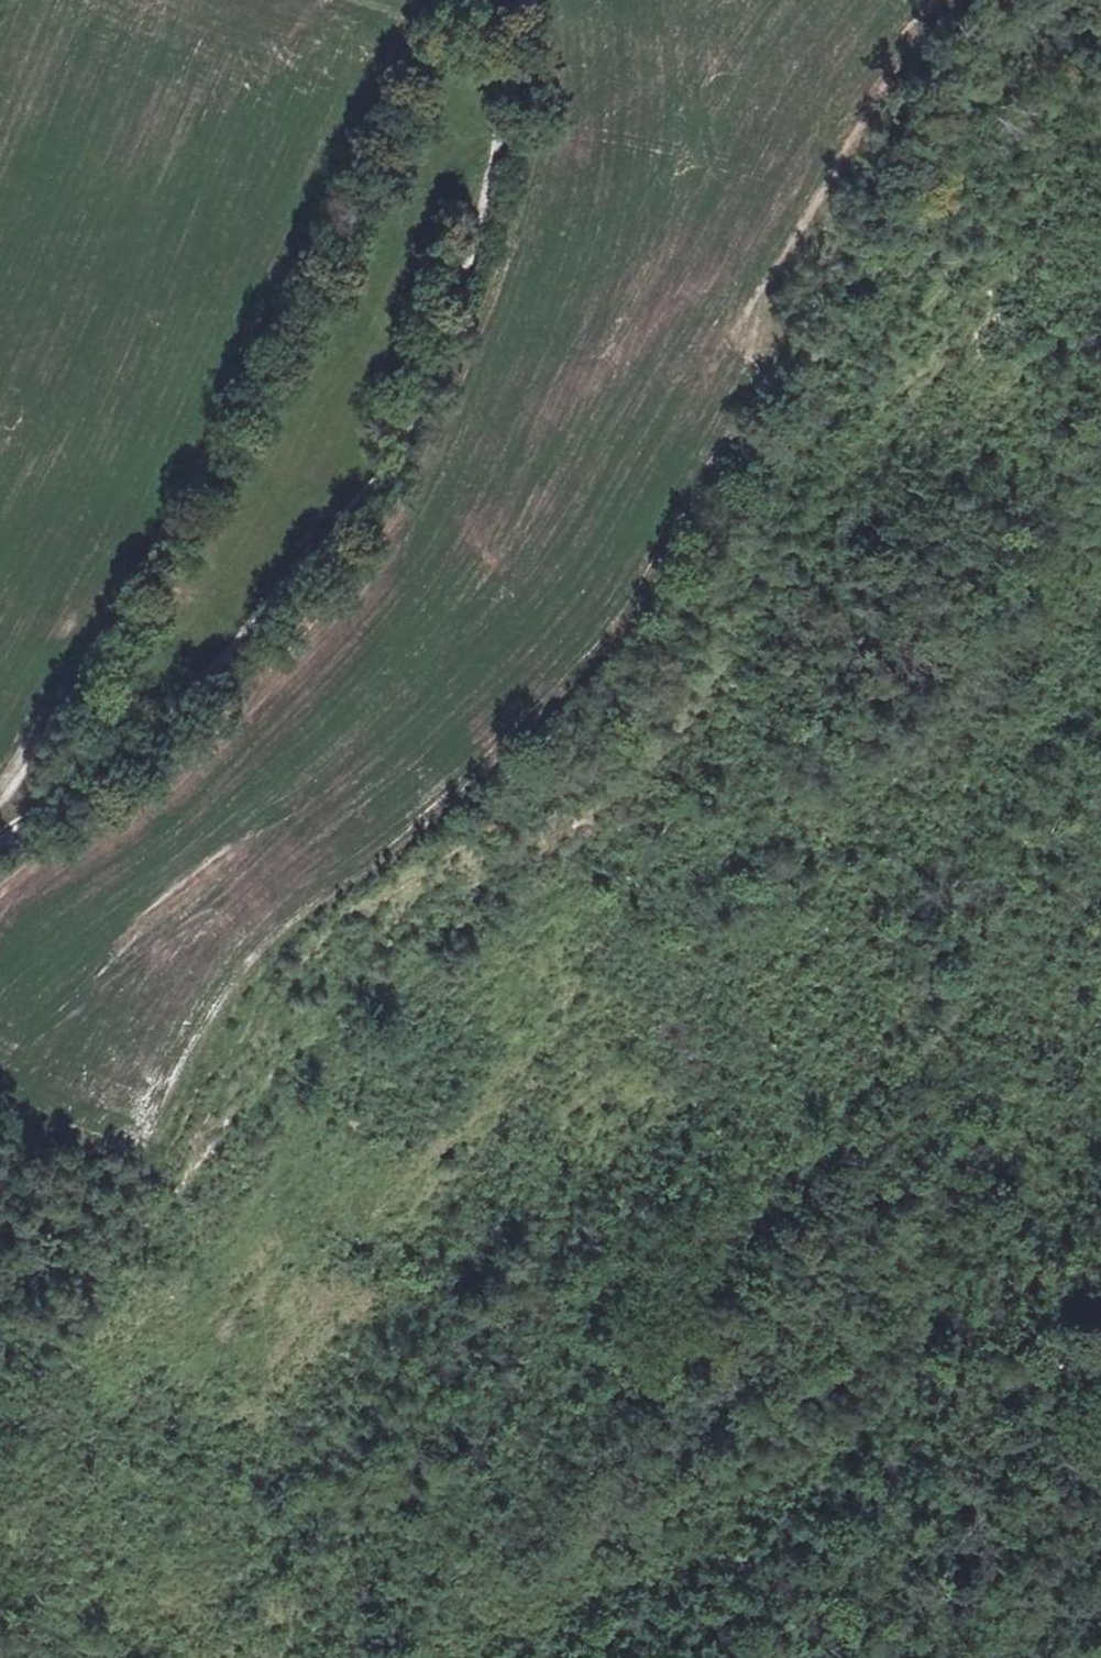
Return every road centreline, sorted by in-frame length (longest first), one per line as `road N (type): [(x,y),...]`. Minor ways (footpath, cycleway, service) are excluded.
road 1 (track): [(506,0),(504,123),(394,452),(254,630),(149,747),(0,850)]
road 2 (track): [(817,1657),(933,1557),(1100,1352)]

